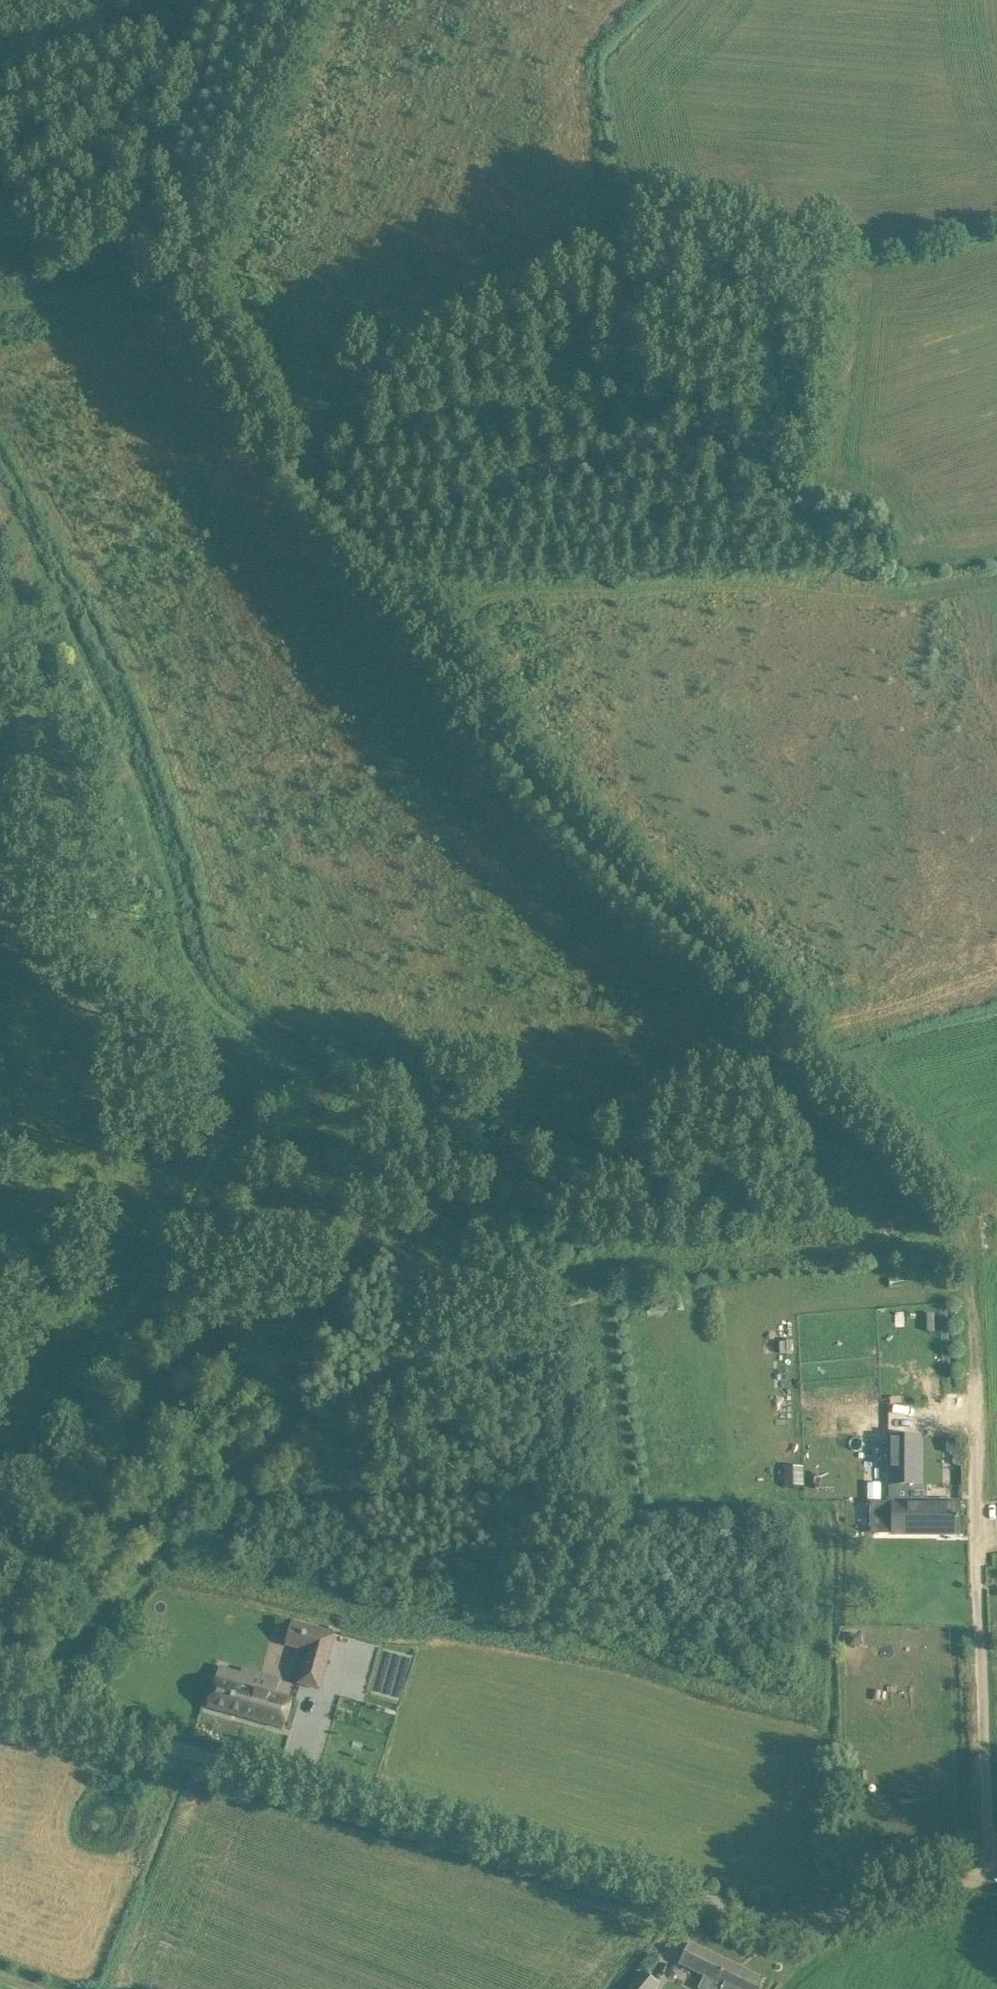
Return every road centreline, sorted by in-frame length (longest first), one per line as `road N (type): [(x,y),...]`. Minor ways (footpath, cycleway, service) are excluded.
road 1 (track): [(941,1221),(711,944),(602,851),(347,543),(209,344),(194,270),(309,0)]
road 2 (unclassified): [(0,1698),(733,1910),(791,1917),(850,1912),(992,1874)]
road 3 (unclassified): [(992,1874),(960,1283),(941,1221)]
road 4 (track): [(194,270),(160,194),(201,0)]
road 5 (track): [(199,291),(0,307)]

